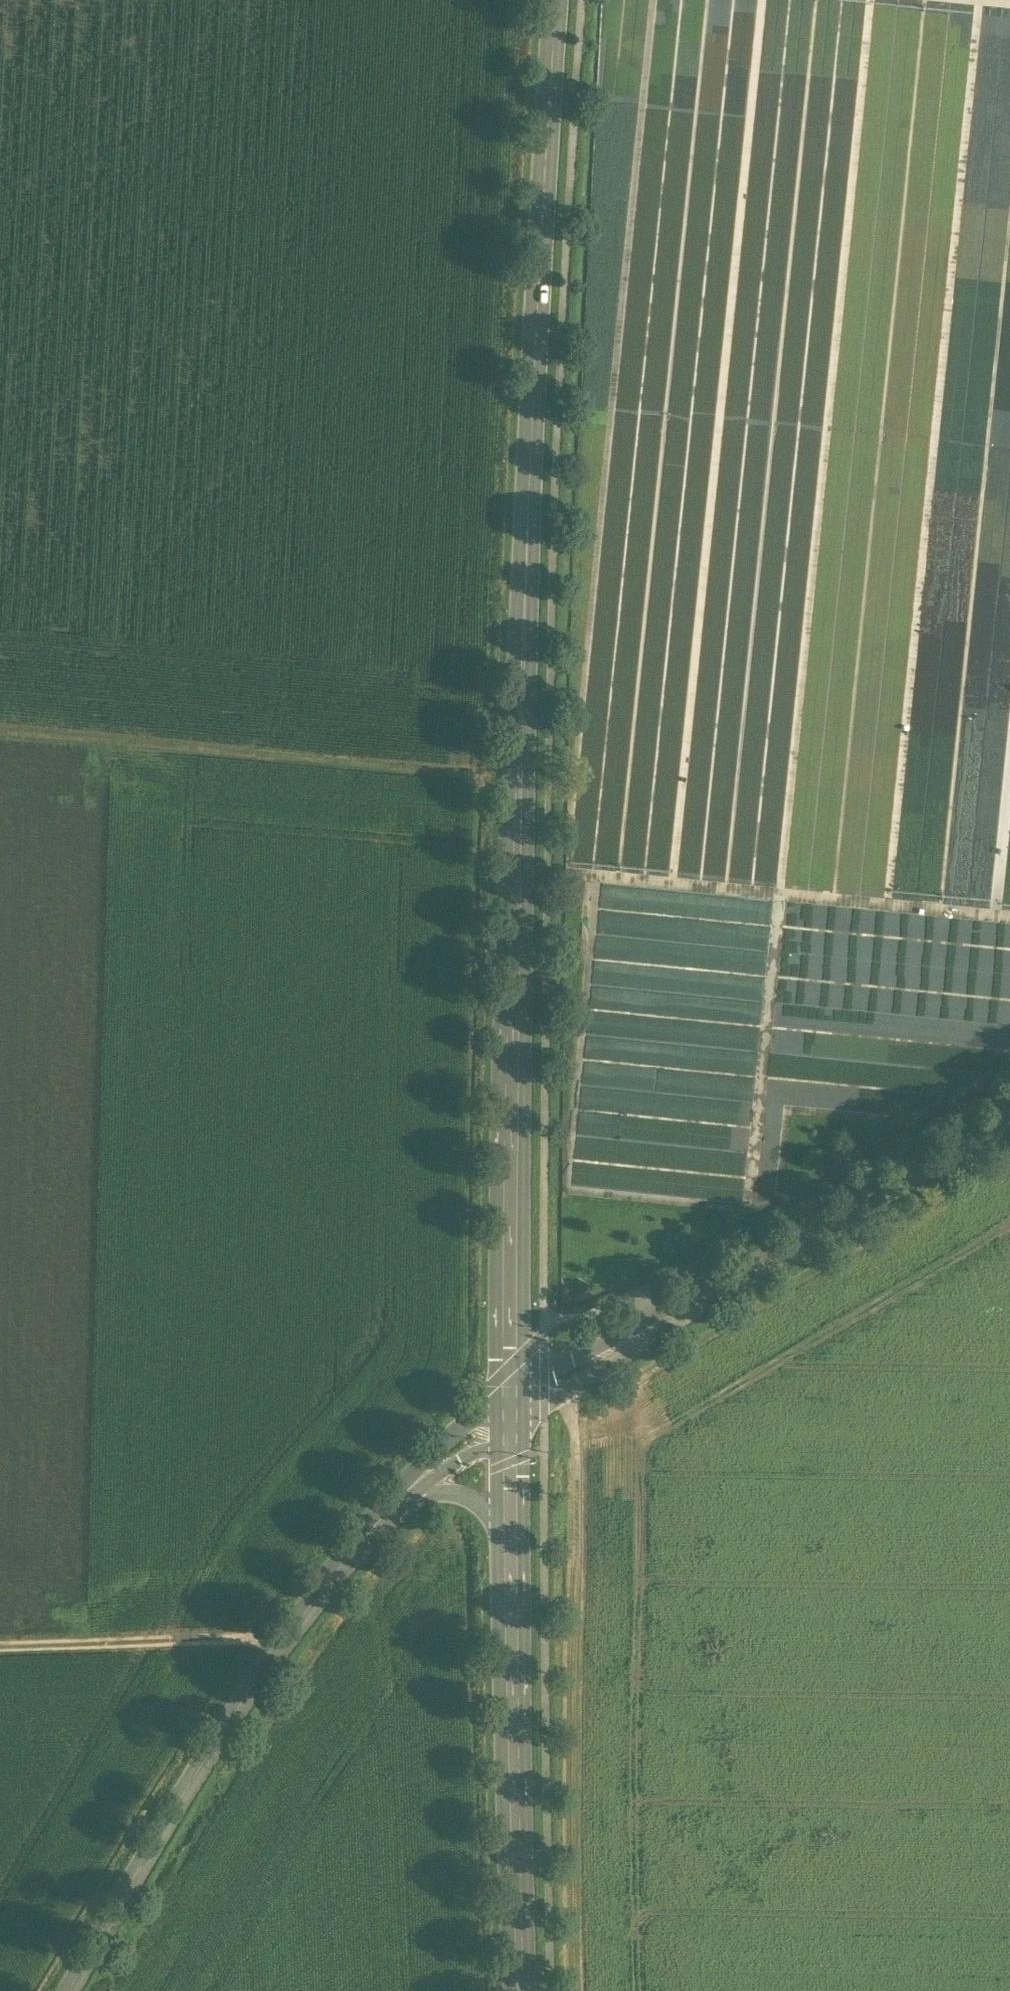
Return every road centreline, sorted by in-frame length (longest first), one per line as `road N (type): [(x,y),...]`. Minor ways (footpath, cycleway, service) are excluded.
road 1 (secondary): [(556,0),(527,556),(510,1408)]
road 2 (secondary): [(386,1506),(237,1712),(71,1990)]
road 3 (tertiary): [(1009,1121),(510,1408)]
road 4 (track): [(0,725),(520,775)]
road 5 (secondary): [(511,1559),(521,1990)]
road 6 (track): [(285,1644),(238,1638),(0,1645)]
road 7 (secondary): [(510,1408),(457,1427),(386,1506)]
road 8 (secondary): [(386,1506),(422,1492),(460,1497),(493,1518),(511,1559)]
road 9 (secondary): [(510,1408),(511,1559)]

